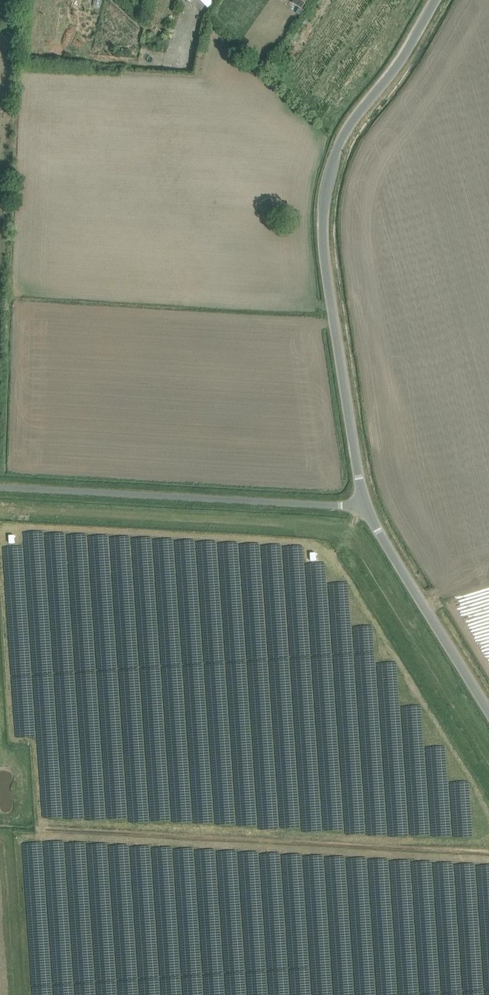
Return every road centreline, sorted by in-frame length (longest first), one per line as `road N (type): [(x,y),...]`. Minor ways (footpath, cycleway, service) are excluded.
road 1 (unclassified): [(365,503),(323,237),(326,192),(346,135),(435,0)]
road 2 (unclassified): [(365,503),(0,487)]
road 3 (unclassified): [(488,712),(365,503)]

